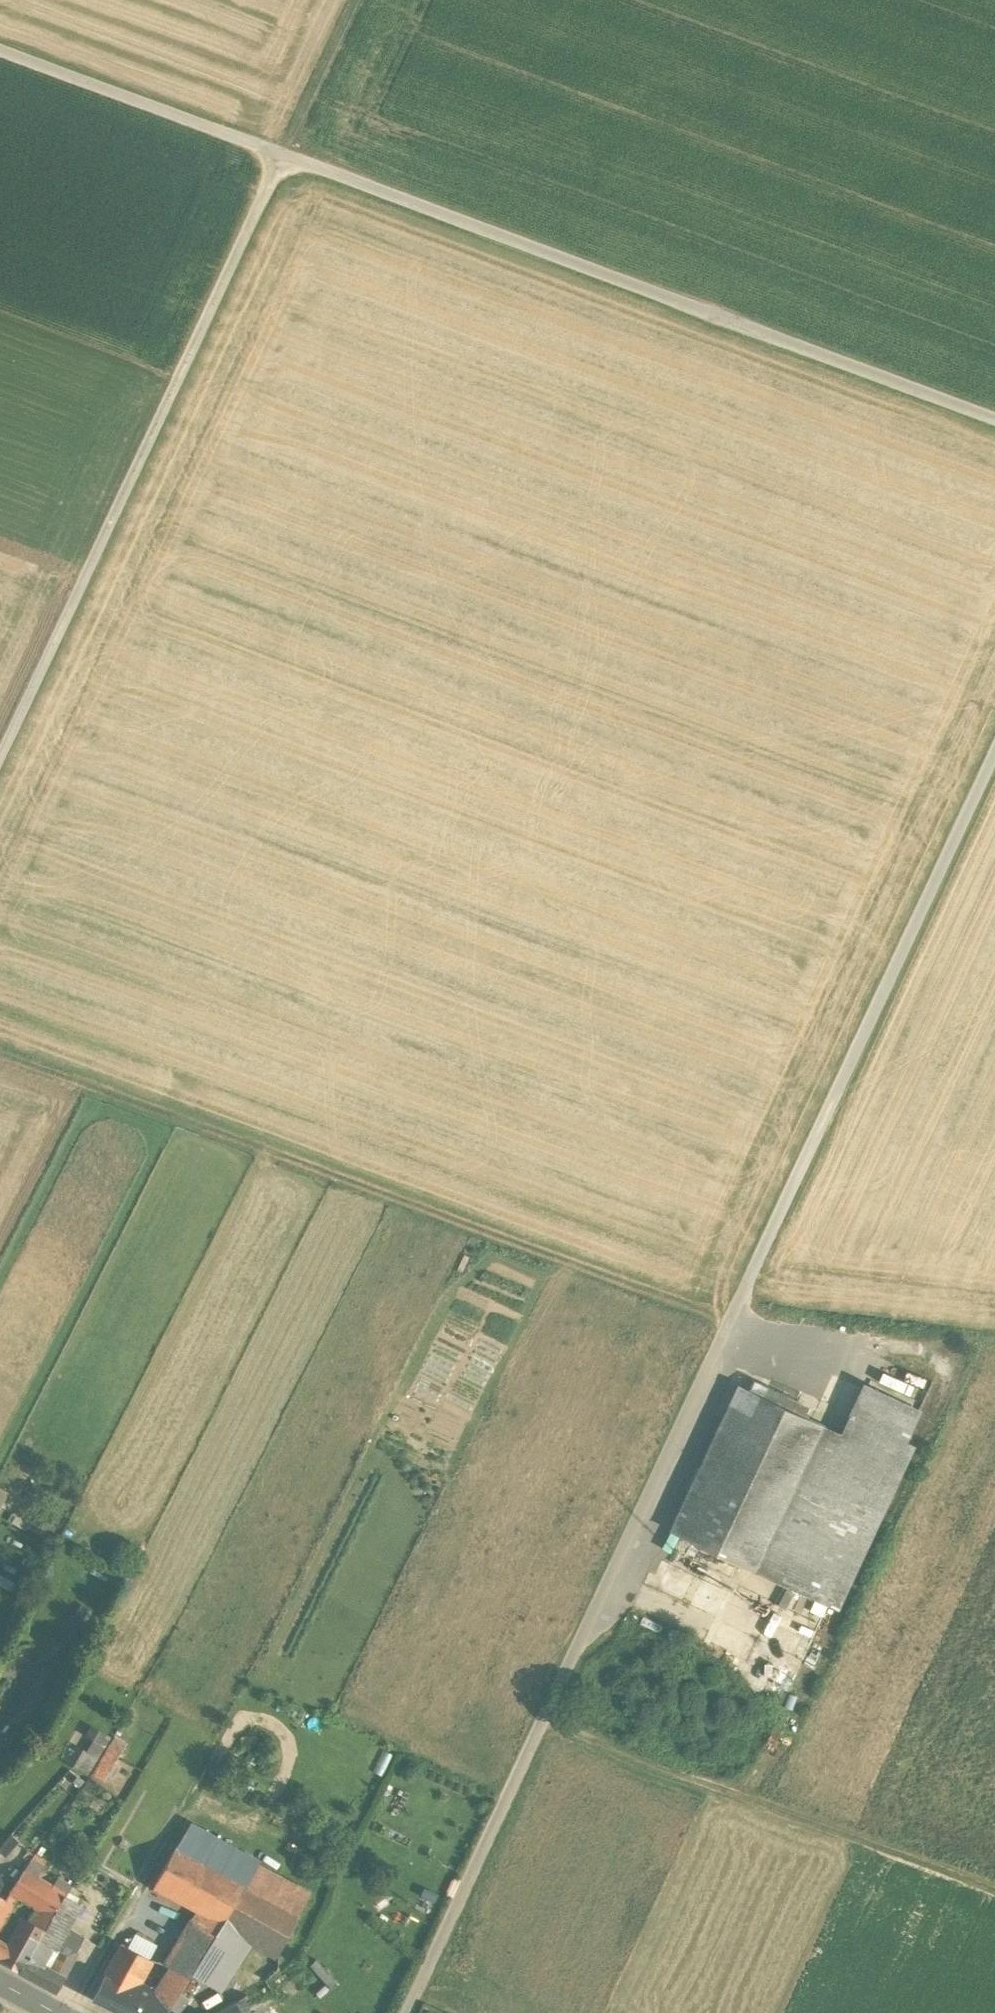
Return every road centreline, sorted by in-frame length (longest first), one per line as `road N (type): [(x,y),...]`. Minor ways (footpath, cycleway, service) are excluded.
road 1 (track): [(0,52),(994,420)]
road 2 (track): [(729,1325),(0,1055)]
road 3 (track): [(282,157),(0,757)]
road 4 (track): [(729,1325),(994,754)]
road 5 (track): [(994,1896),(543,1722)]
road 6 (track): [(994,1349),(729,1325)]
road 7 (track): [(282,157),(364,0)]

